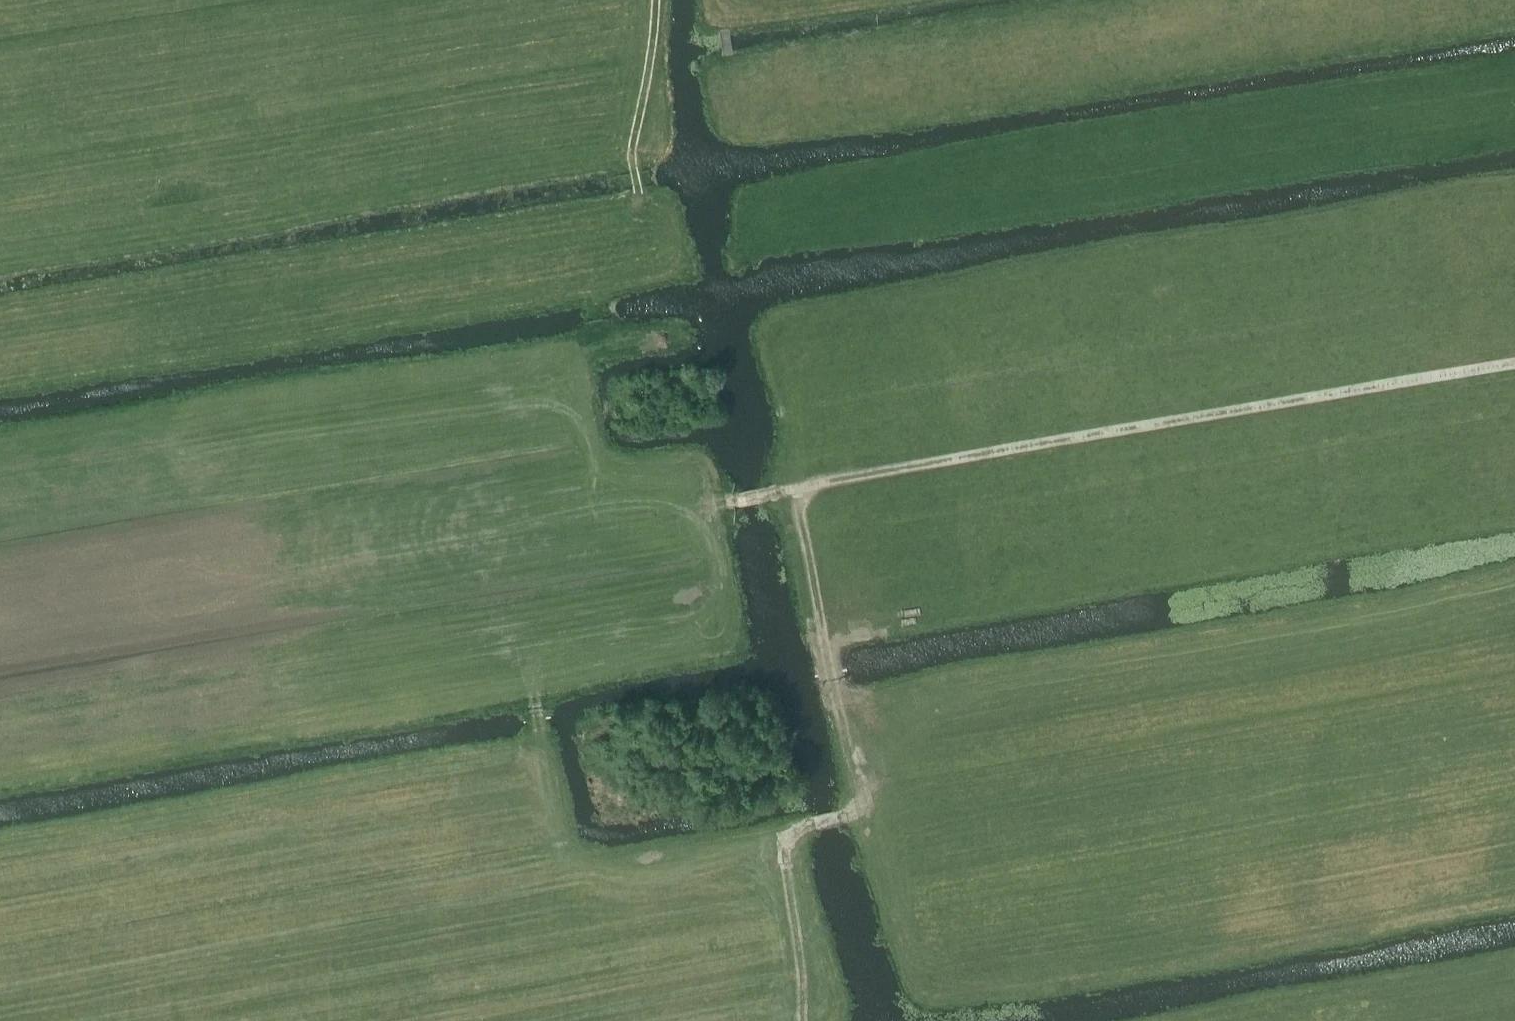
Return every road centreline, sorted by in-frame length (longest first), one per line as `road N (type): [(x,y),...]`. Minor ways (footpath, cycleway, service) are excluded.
road 1 (track): [(797,488),(1514,363)]
road 2 (track): [(800,1020),(783,840),(857,809),(797,488)]
road 3 (track): [(639,195),(631,155),(654,0)]

